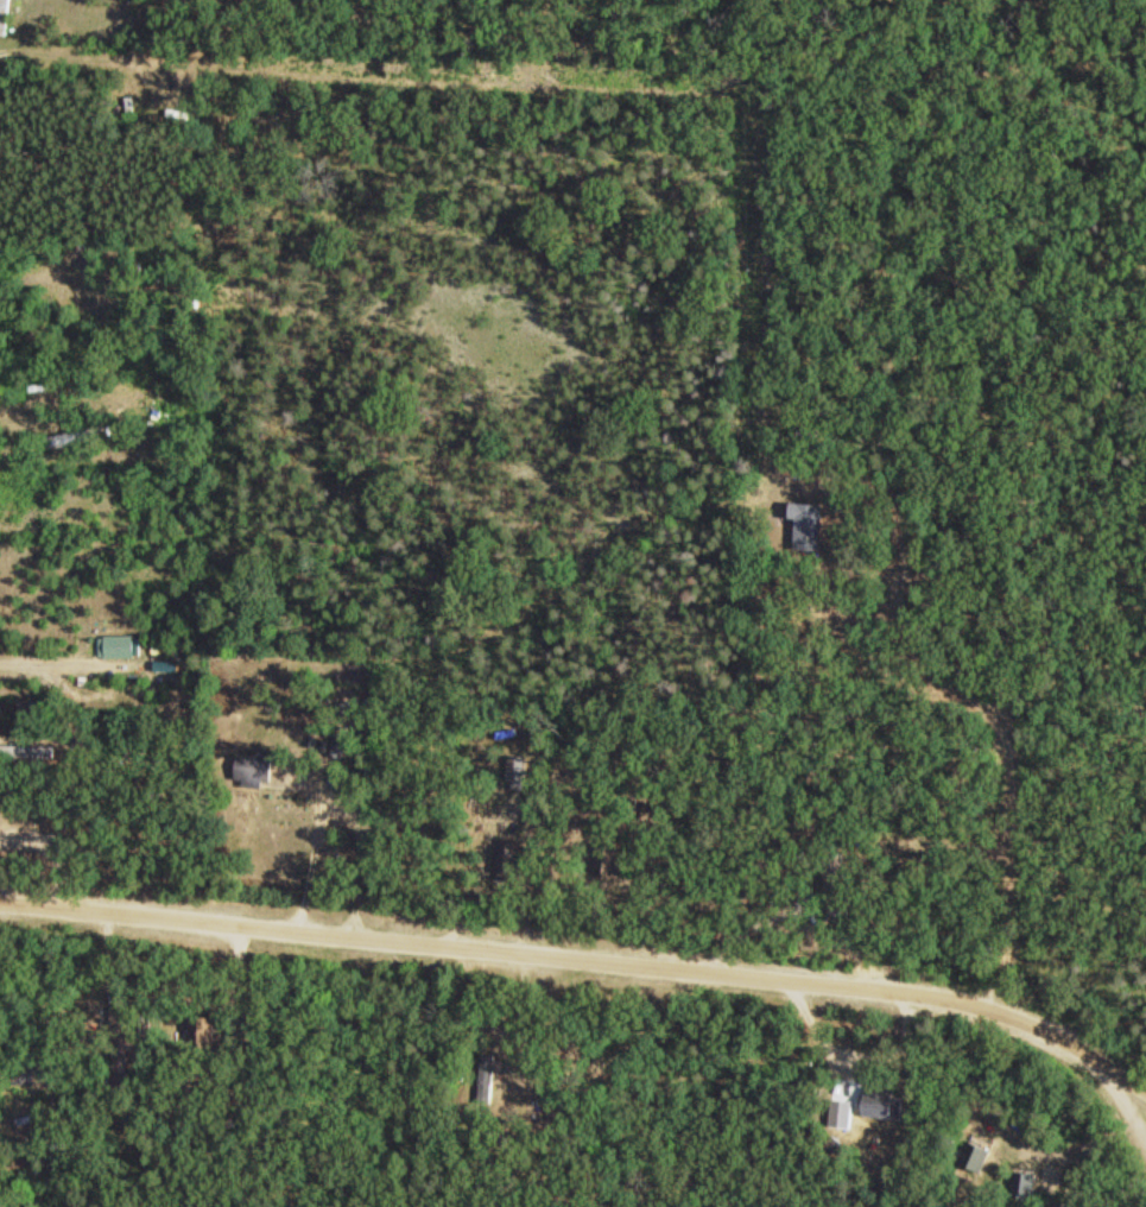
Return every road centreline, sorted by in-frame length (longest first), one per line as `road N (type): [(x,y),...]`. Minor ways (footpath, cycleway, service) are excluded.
road 1 (residential): [(0,904),(976,1004),(1034,1023),(1145,1100)]

